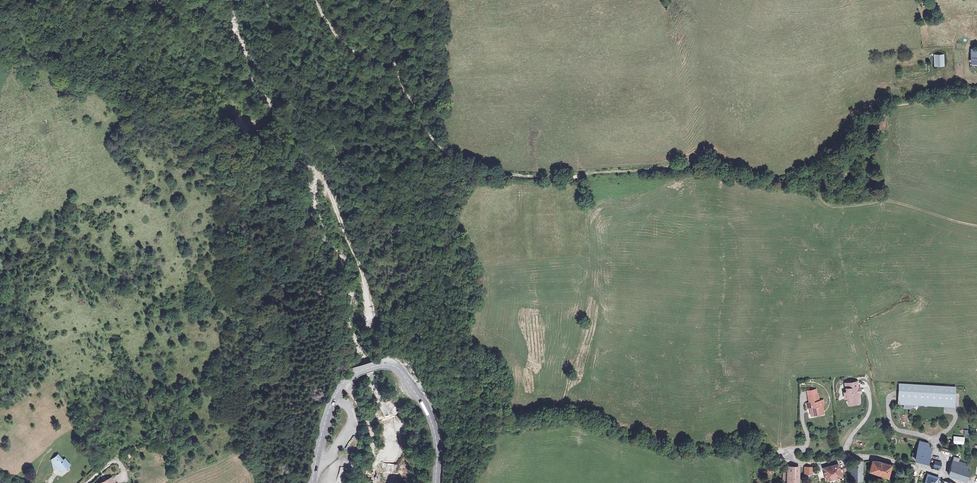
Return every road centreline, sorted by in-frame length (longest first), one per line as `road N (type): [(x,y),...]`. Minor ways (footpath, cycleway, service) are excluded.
road 1 (track): [(976,88),(886,108),(833,157),(784,179),(752,179),(709,165),(568,177),(488,172),(432,139),(394,61),(349,49),(315,0)]
road 2 (track): [(380,340),(320,162),(255,48),(243,0)]
road 3 (track): [(265,0),(280,59),(332,153),(338,183),(333,203)]
road 4 (residential): [(971,482),(863,455),(775,461)]
road 5 (track): [(808,171),(828,205),(886,200),(976,224)]
road 6 (secondary): [(435,482),(433,428),(394,369),(360,371),(338,391)]

